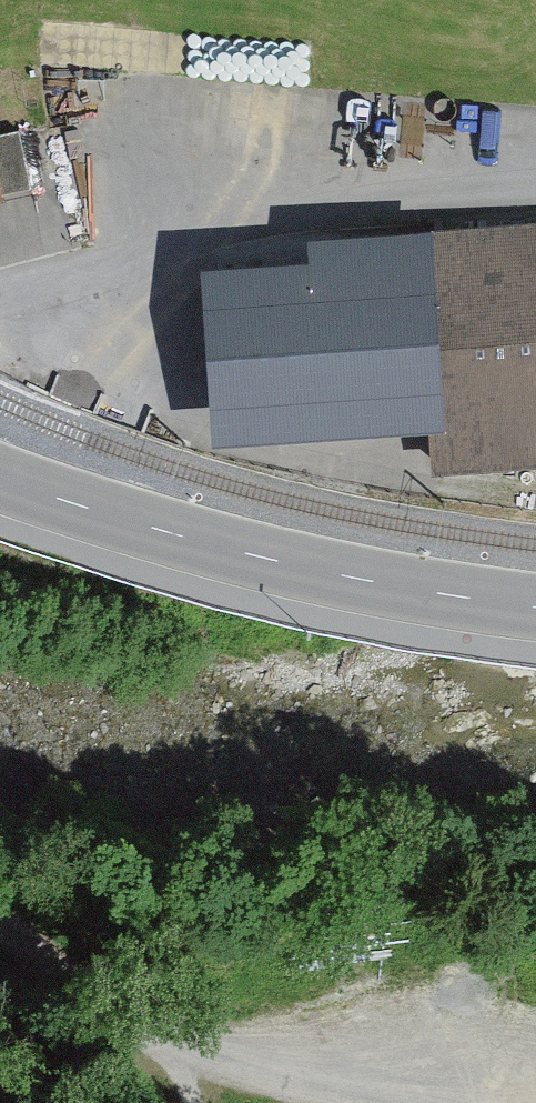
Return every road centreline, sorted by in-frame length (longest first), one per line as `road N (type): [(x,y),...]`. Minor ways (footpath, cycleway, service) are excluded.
road 1 (tertiary): [(535,608),(277,562),(0,478)]
road 2 (track): [(0,296),(221,227),(320,209),(535,194)]
road 3 (track): [(180,1040),(412,1102)]
road 4 (track): [(180,1040),(0,916)]

